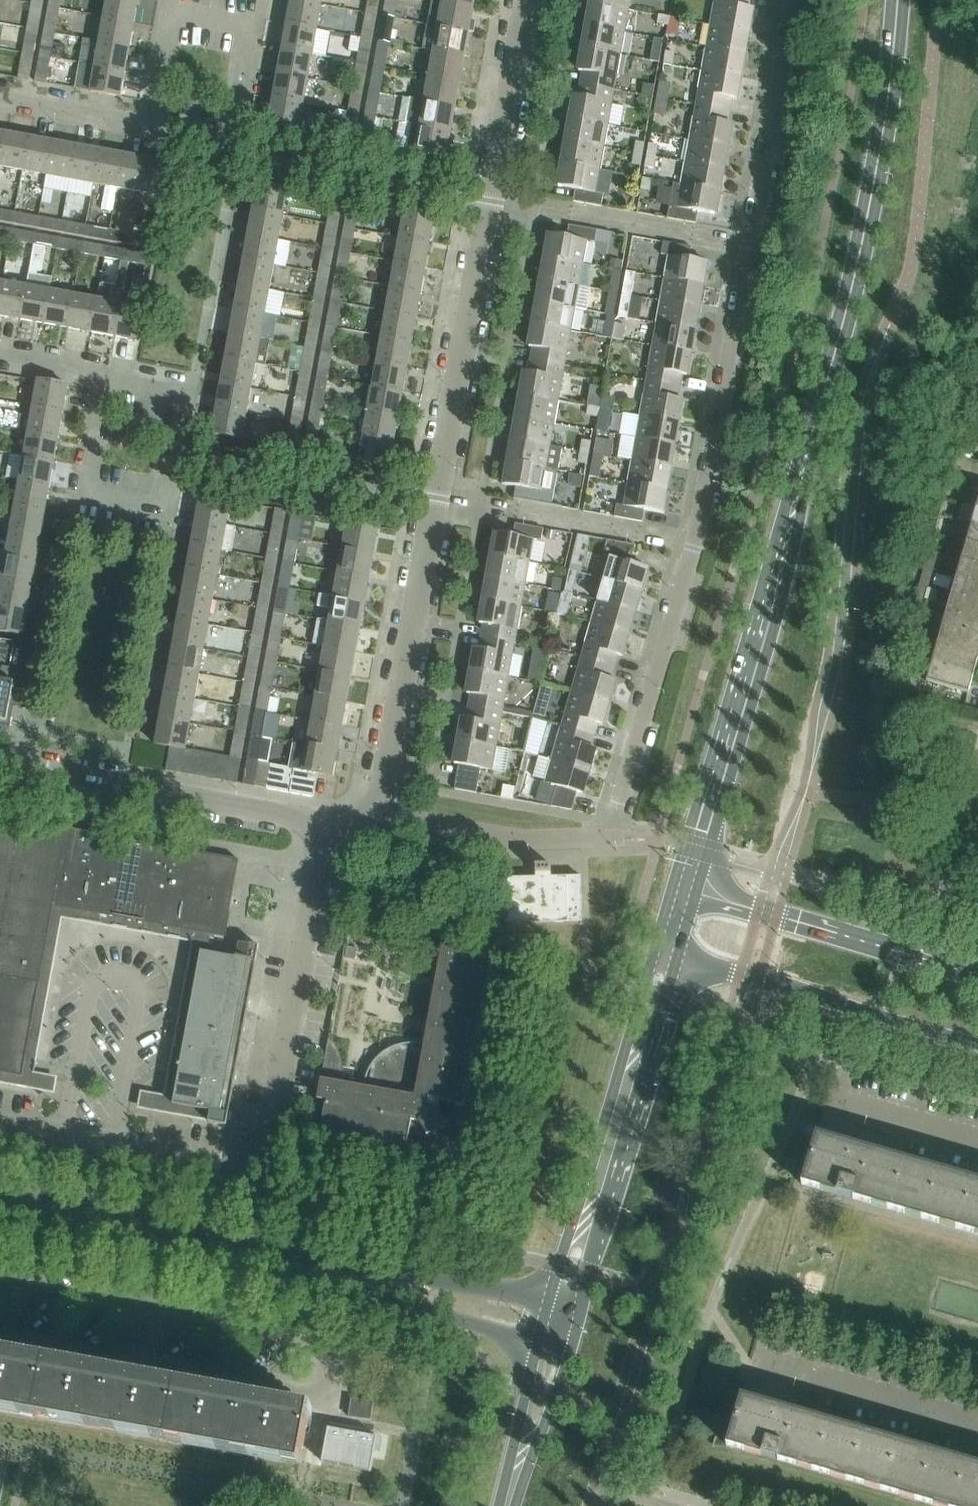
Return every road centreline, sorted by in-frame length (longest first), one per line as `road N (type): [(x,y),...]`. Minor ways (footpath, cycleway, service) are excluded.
road 1 (tertiary): [(690,887),(844,318),(886,117),(898,0)]
road 2 (residential): [(373,809),(505,126)]
road 3 (residential): [(693,547),(794,0)]
road 4 (residential): [(249,1253),(323,823)]
road 5 (tertiary): [(558,1323),(671,960)]
road 6 (residential): [(323,823),(0,765)]
road 7 (residential): [(558,1323),(249,1253)]
road 8 (tertiary): [(671,960),(977,1042)]
road 9 (tertiary): [(977,972),(690,887)]
road 10 (unclassified): [(609,834),(693,547)]
road 11 (residential): [(249,1253),(0,1206)]
road 12 (residential): [(609,834),(508,837),(373,809)]
road 13 (residential): [(977,1435),(751,1373)]
road 14 (residential): [(143,126),(239,145),(261,19)]
road 15 (residential): [(143,126),(165,1),(261,19)]
road 16 (residential): [(174,506),(81,490),(102,371)]
road 17 (residential): [(174,506),(195,389),(102,371)]
road 18 (tertiary): [(505,1505),(558,1323)]
road 19 (residential): [(143,126),(0,99)]
road 20 (residential): [(977,1142),(842,1103)]
road 21 (unclassified): [(505,126),(527,0)]

